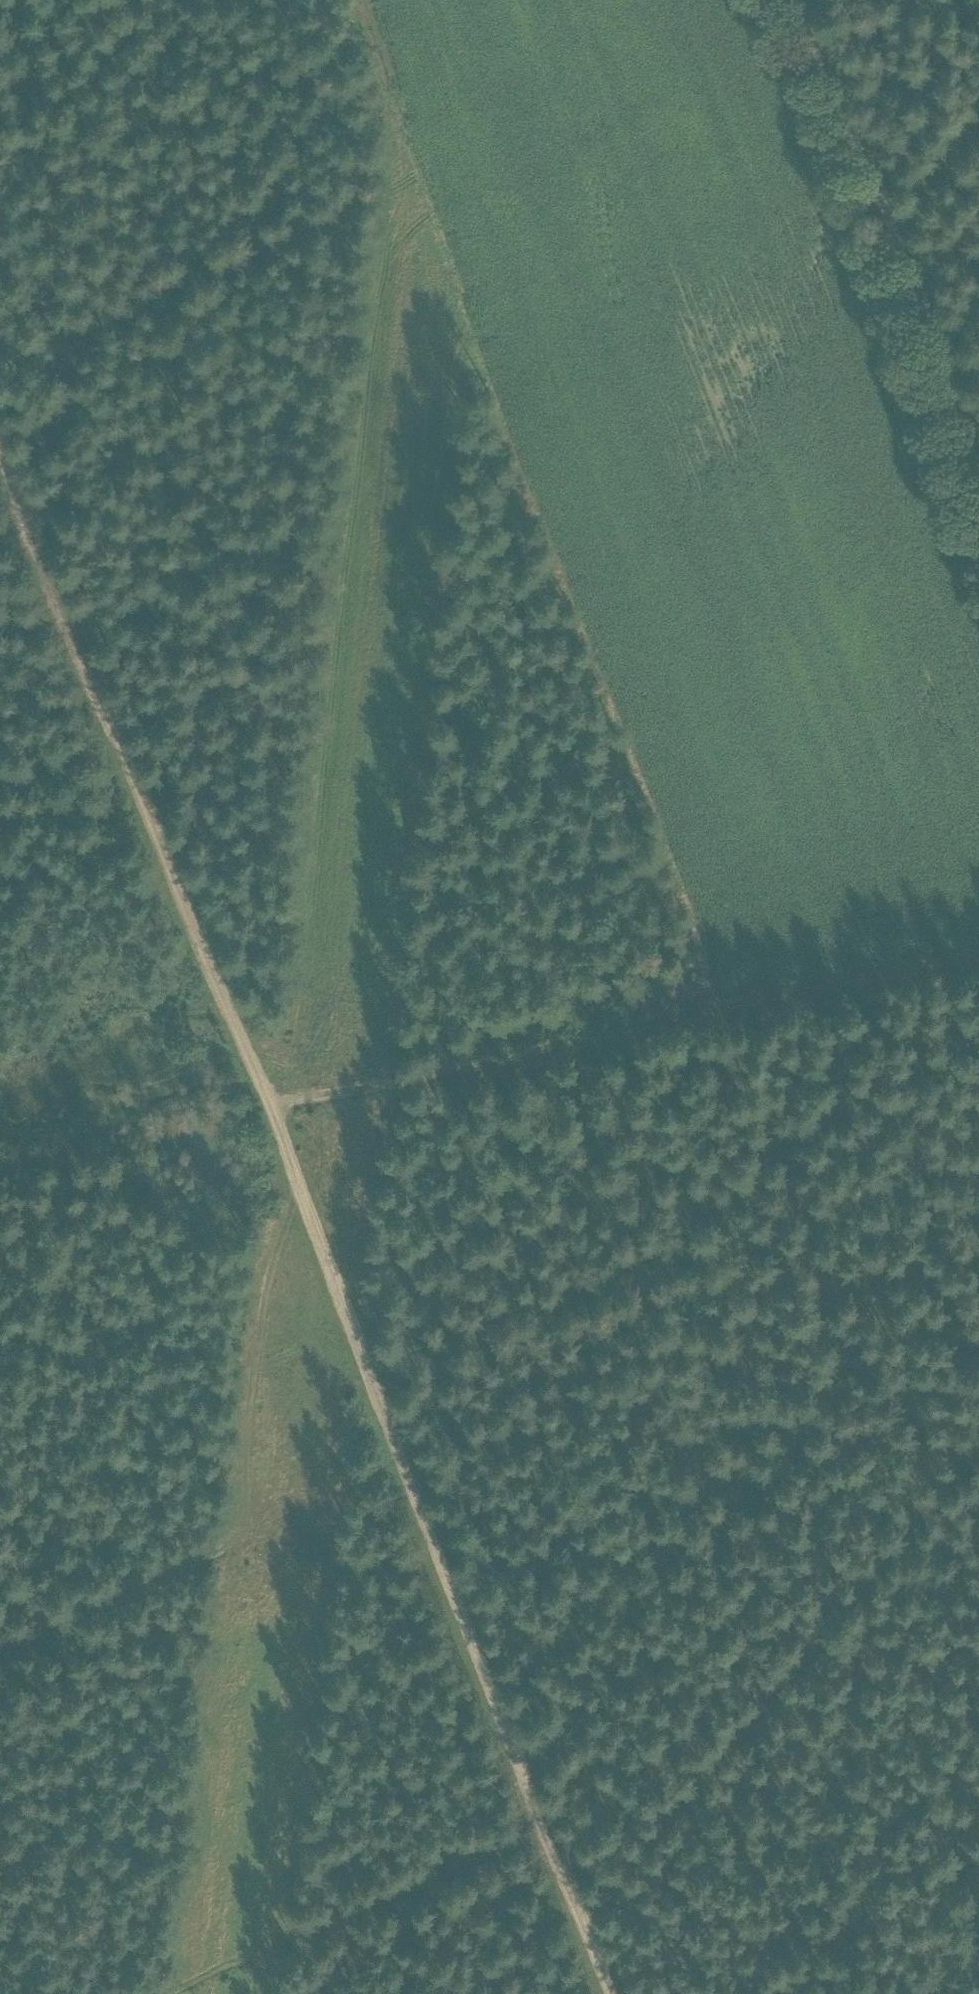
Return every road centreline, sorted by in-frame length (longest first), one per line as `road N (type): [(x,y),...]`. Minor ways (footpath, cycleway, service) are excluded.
road 1 (track): [(978,110),(877,248)]

